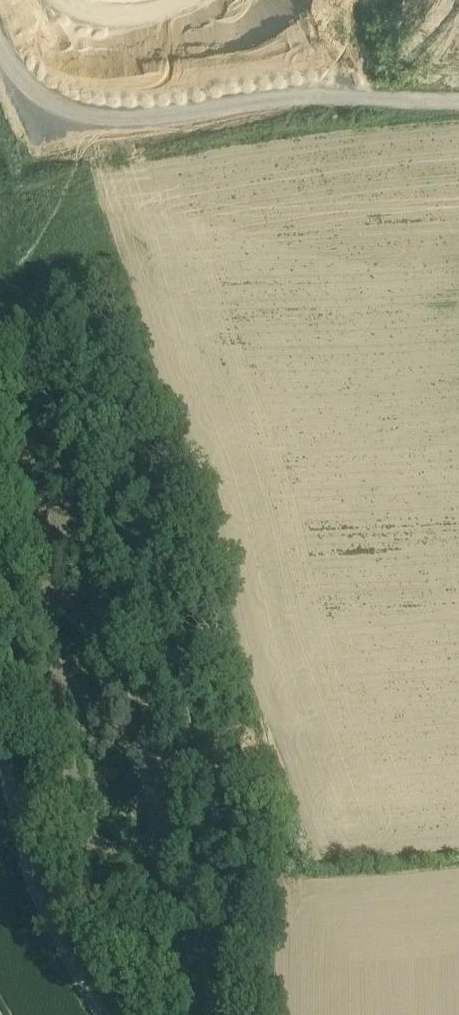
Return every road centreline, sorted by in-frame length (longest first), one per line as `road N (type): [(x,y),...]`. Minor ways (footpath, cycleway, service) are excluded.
road 1 (track): [(35,364),(28,431),(53,511),(54,549),(44,575),(54,744),(87,870)]
road 2 (unclassified): [(0,716),(22,859),(44,920),(106,1014)]

